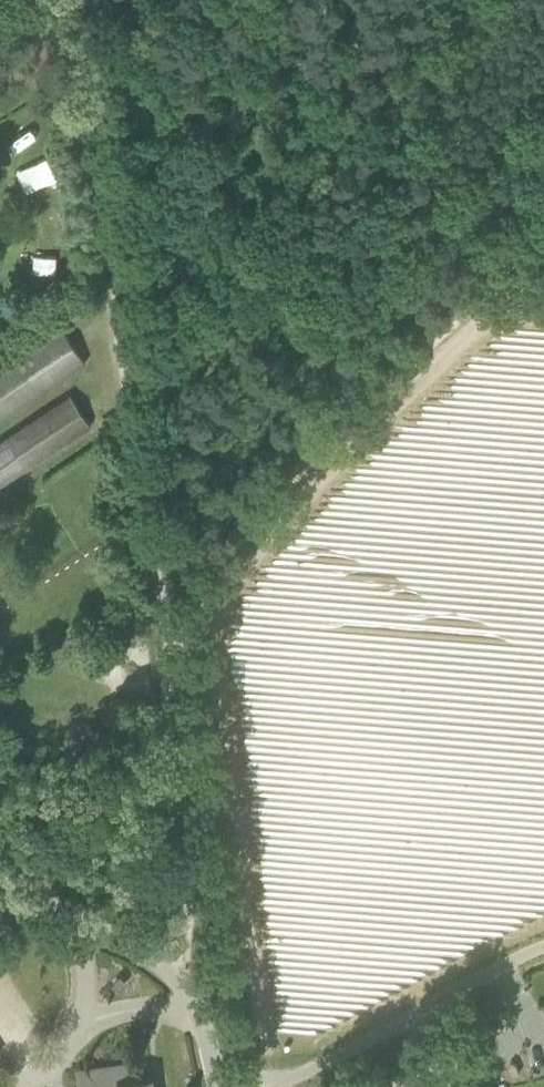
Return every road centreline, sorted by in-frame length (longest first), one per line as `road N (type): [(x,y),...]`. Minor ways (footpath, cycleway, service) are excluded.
road 1 (track): [(172,633),(91,0)]
road 2 (track): [(172,633),(286,494),(442,337),(527,268),(543,242)]
road 3 (track): [(189,997),(188,811),(172,633)]
road 4 (unclassified): [(288,1080),(543,936)]
road 5 (unclassified): [(205,1058),(189,997),(172,971),(0,884)]

